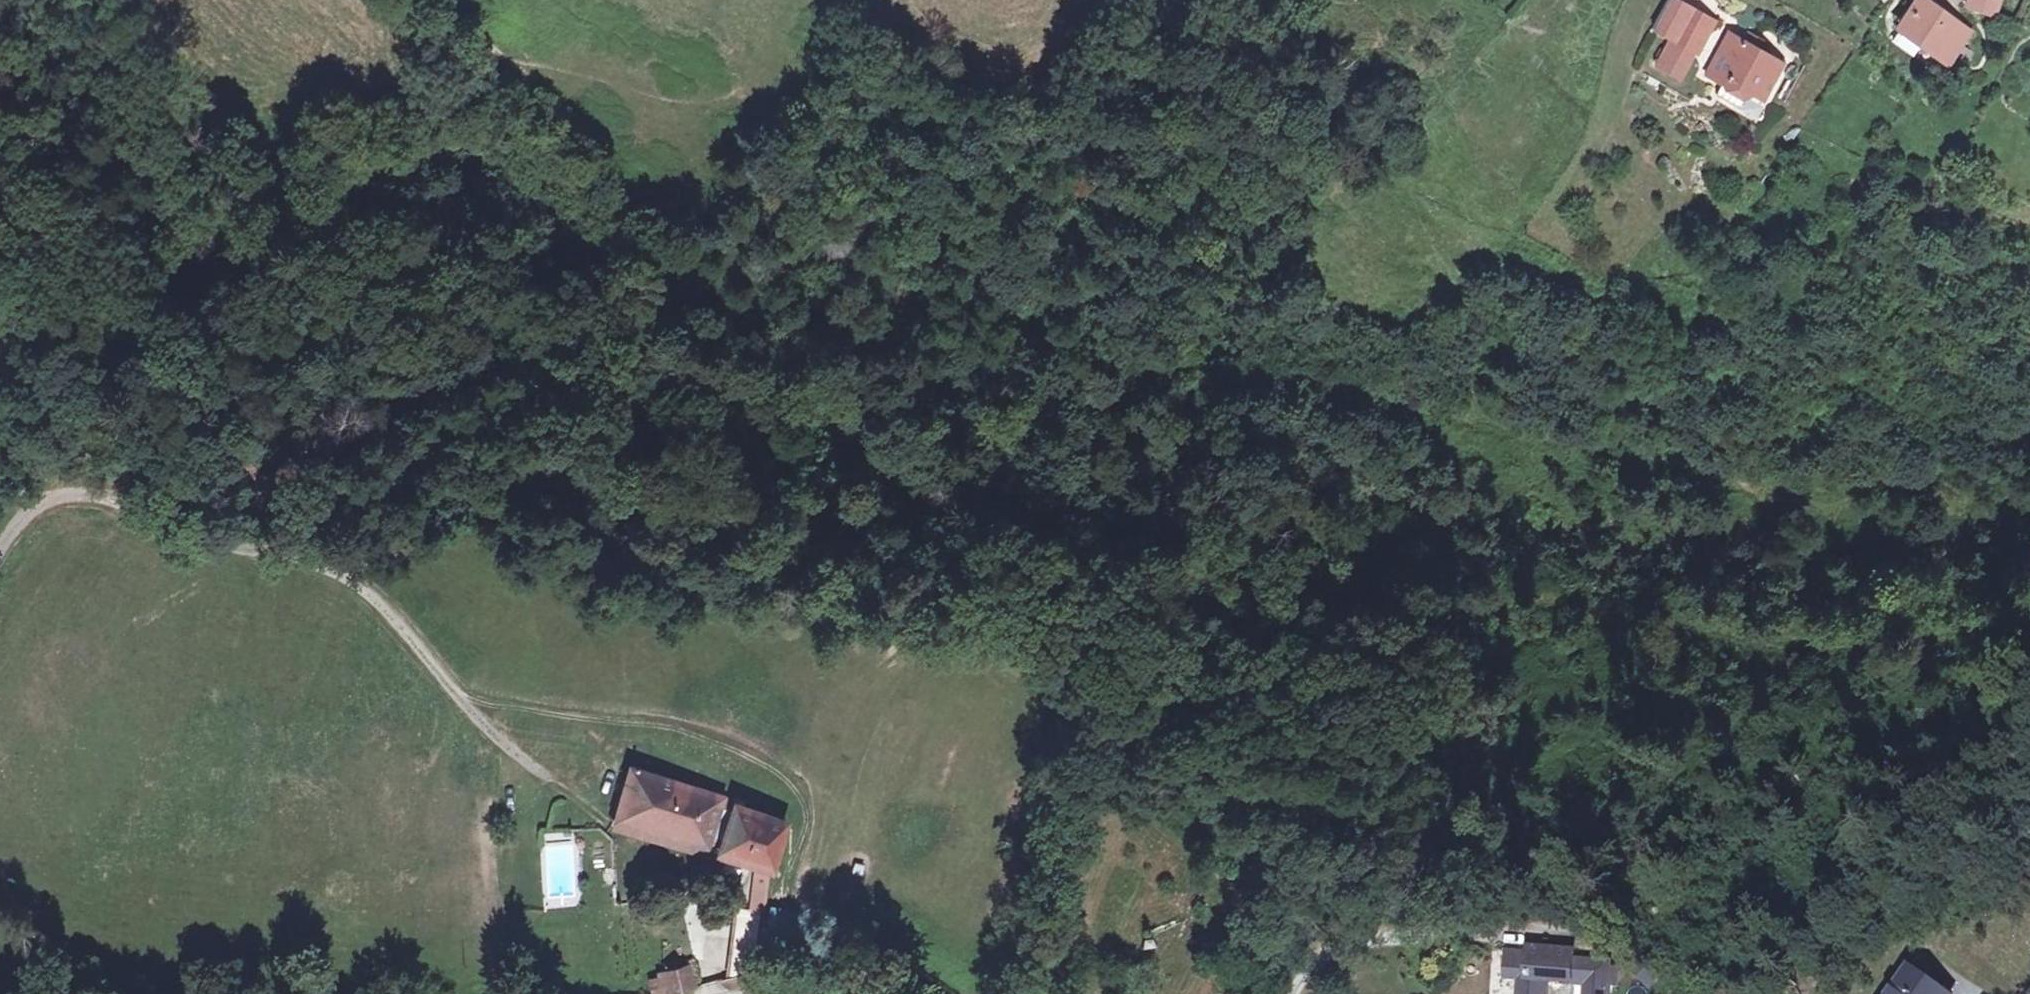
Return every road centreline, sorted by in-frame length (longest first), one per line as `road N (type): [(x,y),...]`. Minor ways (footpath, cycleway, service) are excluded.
road 1 (residential): [(913,993),(889,981),(750,993)]

